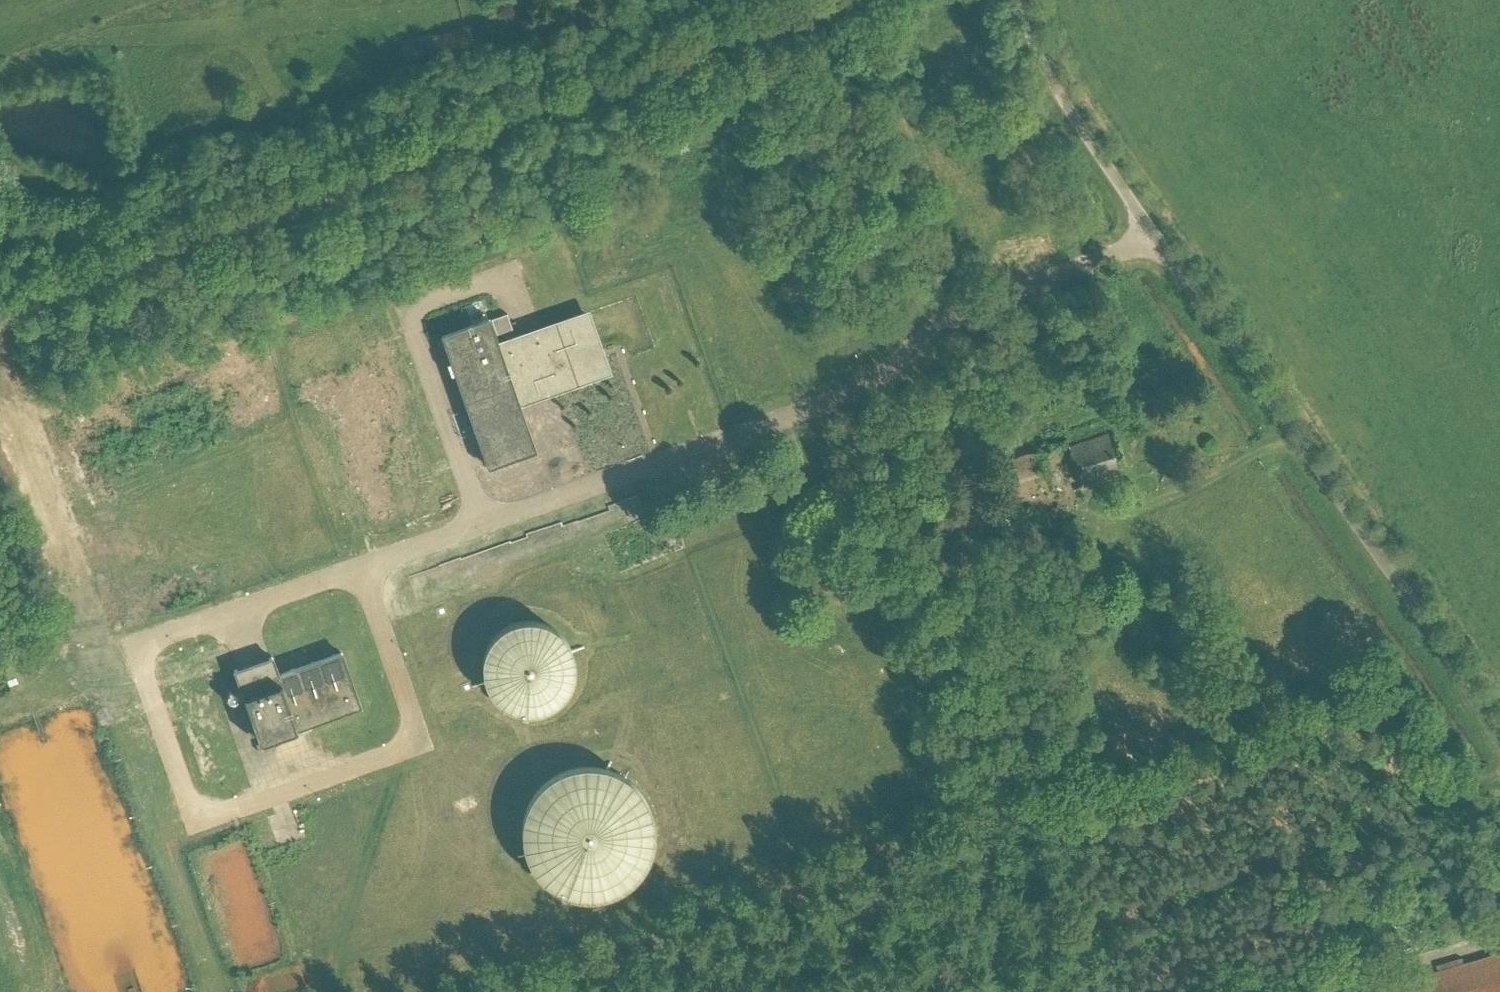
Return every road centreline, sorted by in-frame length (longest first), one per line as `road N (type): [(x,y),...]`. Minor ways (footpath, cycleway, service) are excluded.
road 1 (track): [(0,314),(817,0)]
road 2 (unclassified): [(1499,728),(1076,124),(1017,0)]
road 3 (track): [(1499,777),(899,991)]

